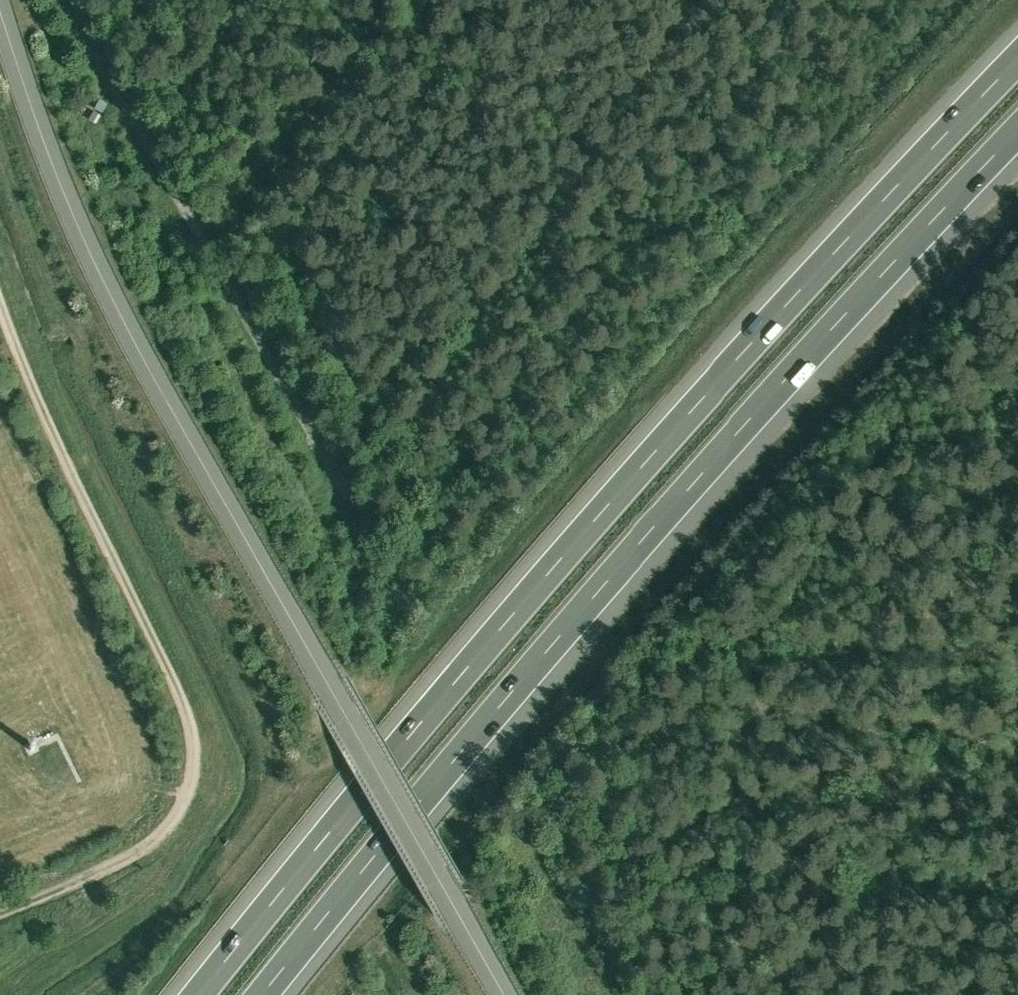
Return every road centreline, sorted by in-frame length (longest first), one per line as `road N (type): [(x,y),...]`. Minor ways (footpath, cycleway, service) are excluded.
road 1 (motorway): [(1017,62),(540,581),(198,994)]
road 2 (motorway): [(262,994),(582,612),(1017,136)]
road 3 (unclassified): [(0,7),(90,254),(149,372),(503,994)]
road 4 (unclassified): [(79,879),(143,846),(173,811),(189,774),(190,735),(36,416),(0,314)]
road 5 (unclassified): [(70,0),(345,491)]

